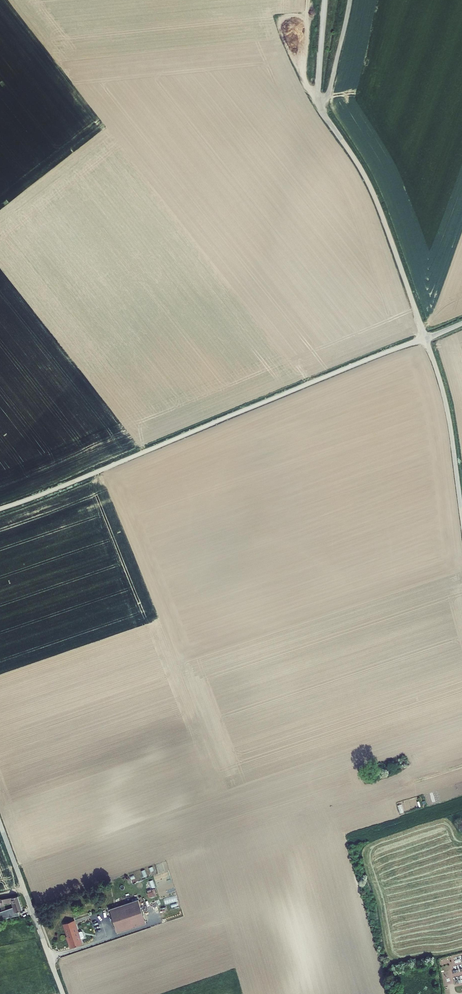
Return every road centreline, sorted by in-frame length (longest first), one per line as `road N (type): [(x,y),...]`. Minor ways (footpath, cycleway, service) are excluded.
road 1 (unclassified): [(0,509),(426,338)]
road 2 (unclassified): [(426,338),(368,184),(318,101),(325,0)]
road 3 (unclassified): [(461,516),(449,420),(426,338)]
road 4 (unclassified): [(0,823),(63,993)]

